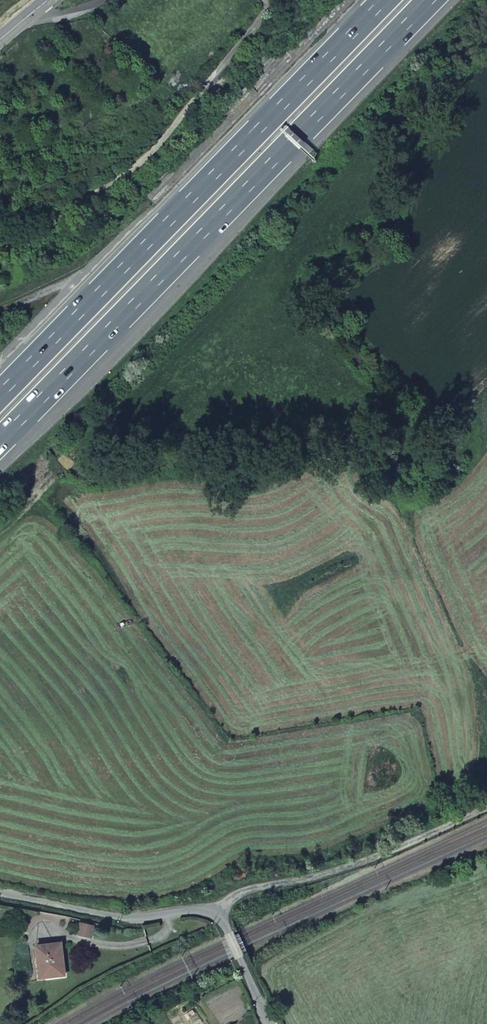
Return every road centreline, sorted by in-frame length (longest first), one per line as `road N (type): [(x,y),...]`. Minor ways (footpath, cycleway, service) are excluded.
road 1 (trunk): [(0,439),(430,0)]
road 2 (trunk): [(385,0),(0,394)]
road 3 (residential): [(264,0),(261,16),(147,155),(0,247)]
road 4 (unclassified): [(217,913),(238,893),(361,862),(486,807)]
road 5 (residential): [(217,913),(126,917),(0,893)]

